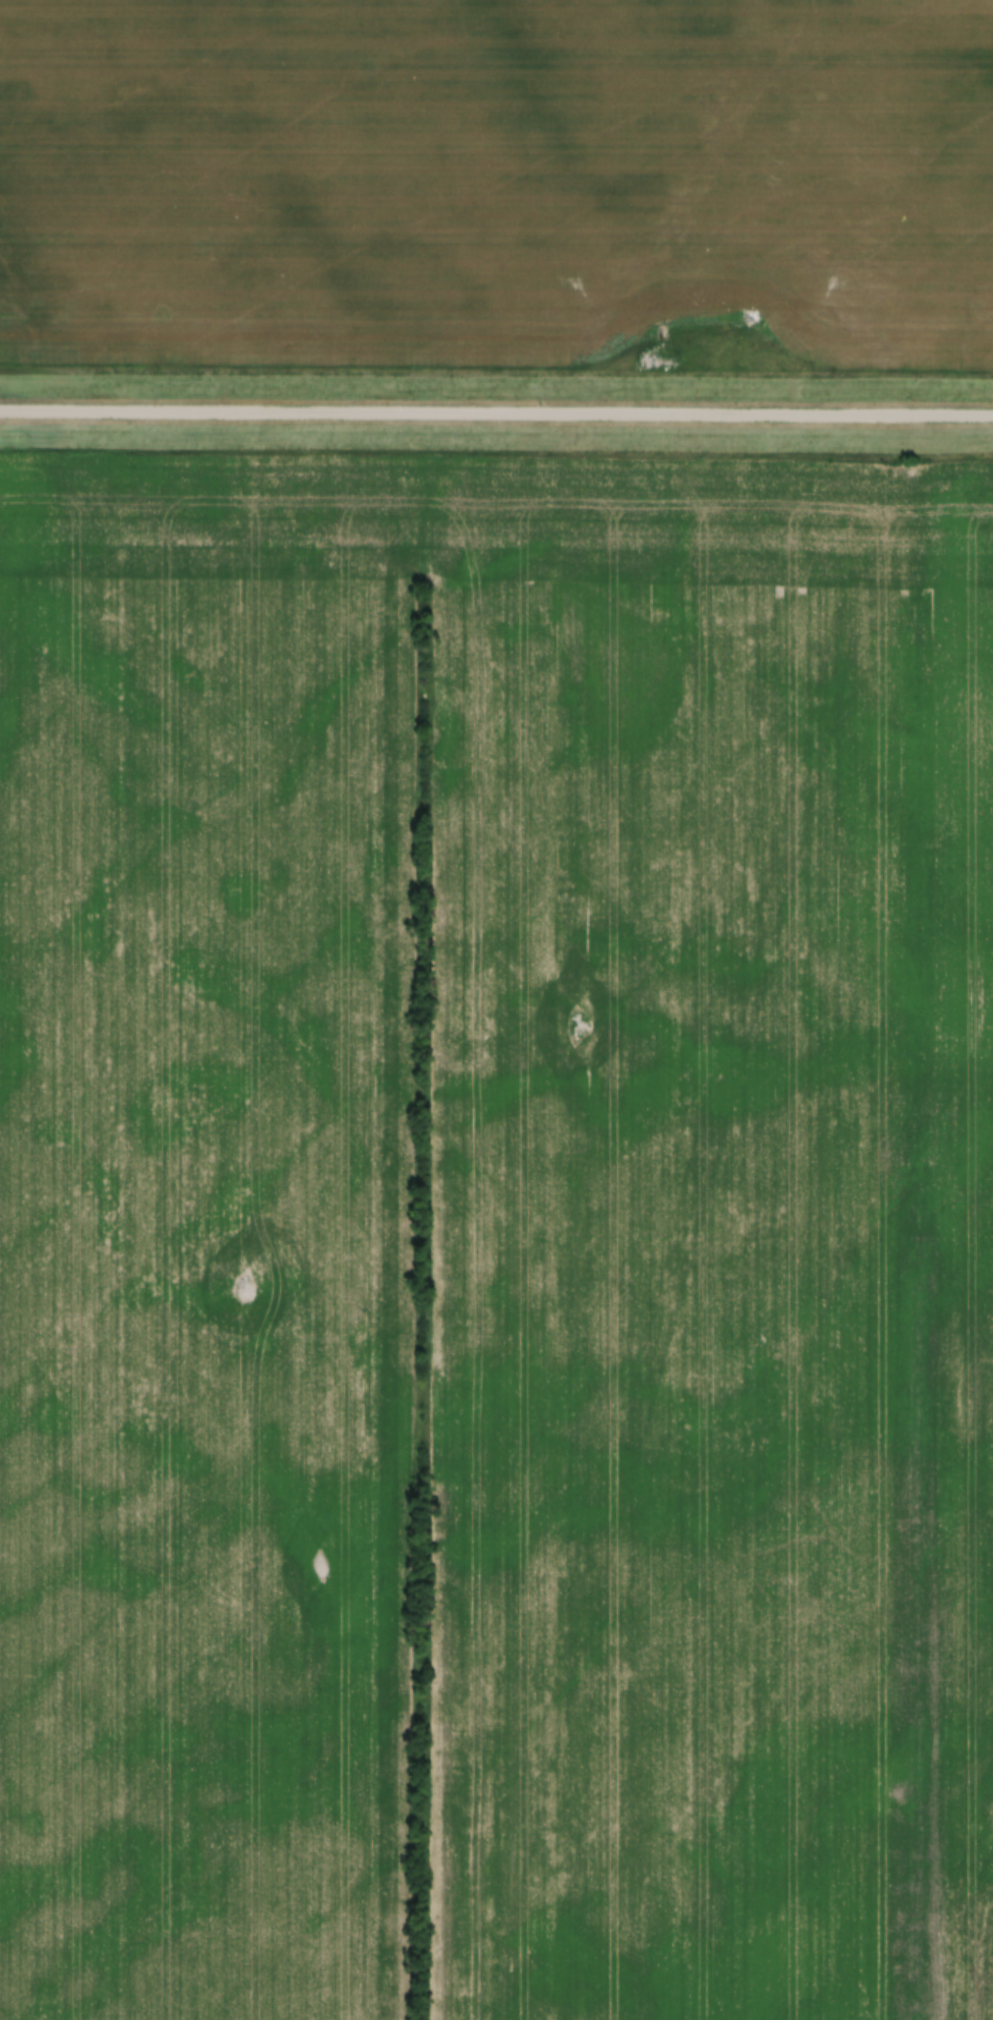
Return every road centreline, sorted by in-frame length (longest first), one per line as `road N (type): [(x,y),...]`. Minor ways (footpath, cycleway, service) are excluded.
road 1 (residential): [(992,415),(0,409)]

